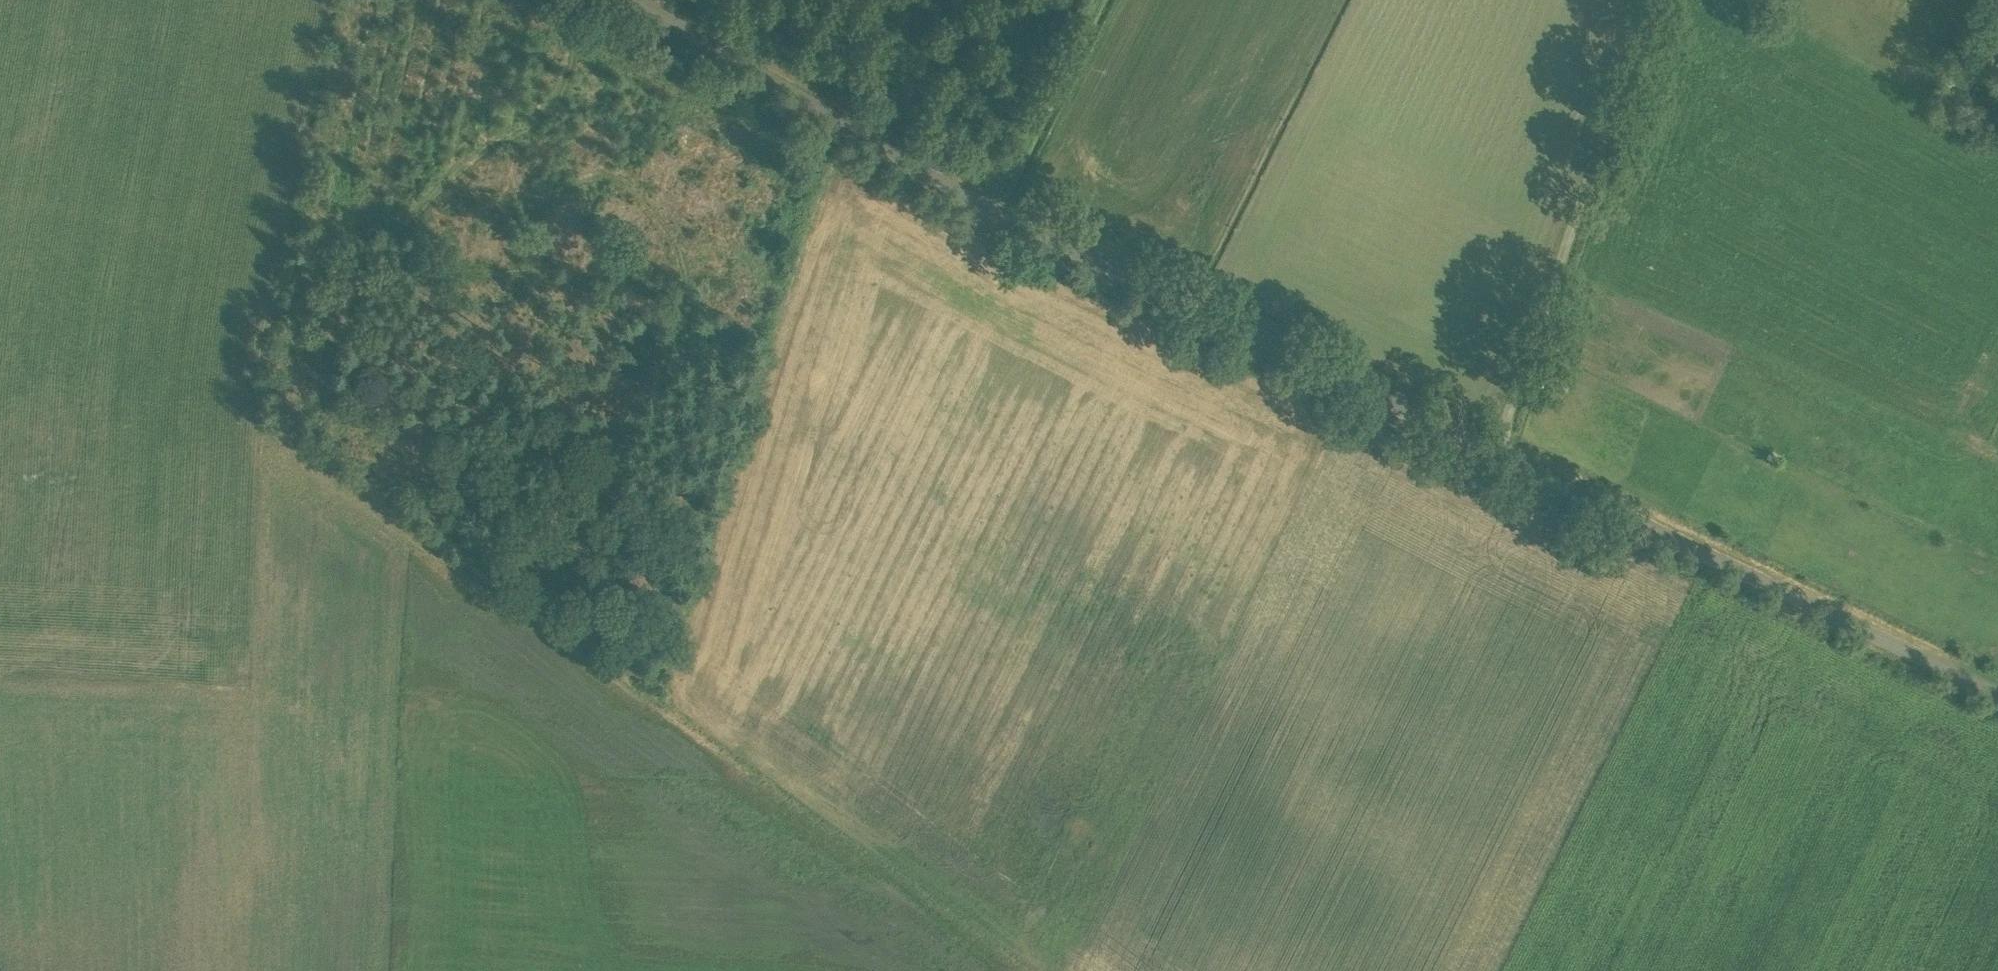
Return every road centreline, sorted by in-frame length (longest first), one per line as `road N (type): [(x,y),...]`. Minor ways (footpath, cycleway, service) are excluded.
road 1 (unclassified): [(1997,693),(973,200),(636,0)]

